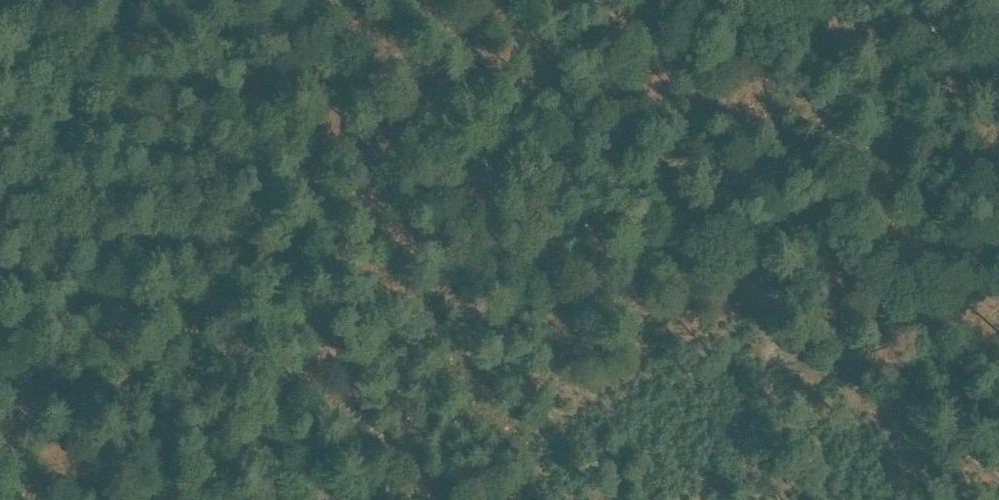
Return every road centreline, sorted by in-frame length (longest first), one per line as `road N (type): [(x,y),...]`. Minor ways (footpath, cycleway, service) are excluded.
road 1 (track): [(37,0),(149,59),(211,74),(293,76),(534,36),(591,41),(672,30),(694,0)]
road 2 (track): [(897,0),(998,118)]

